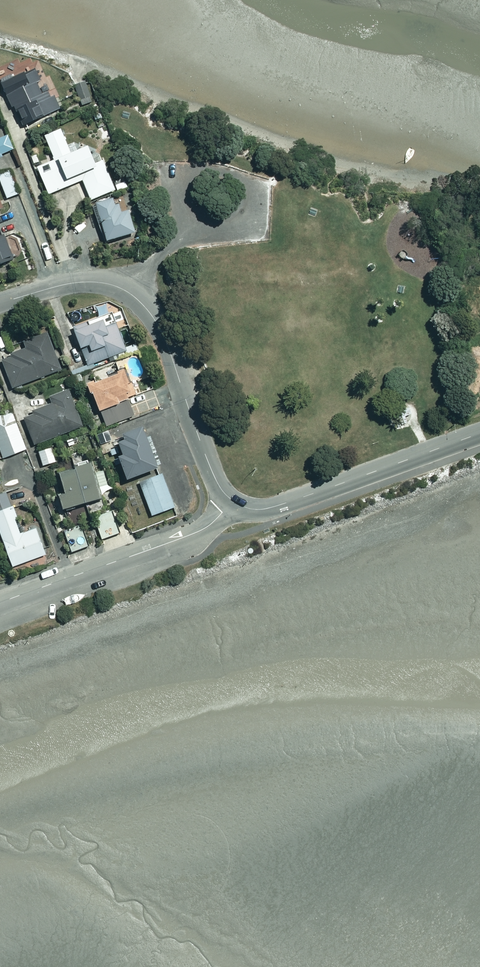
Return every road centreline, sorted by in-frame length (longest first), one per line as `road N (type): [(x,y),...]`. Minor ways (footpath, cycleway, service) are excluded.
road 1 (residential): [(0,302),(89,282),(110,284),(140,302),(164,338),(211,470),(233,501)]
road 2 (residential): [(479,434),(274,506),(233,501)]
road 3 (residential): [(233,501),(205,529),(0,604)]

